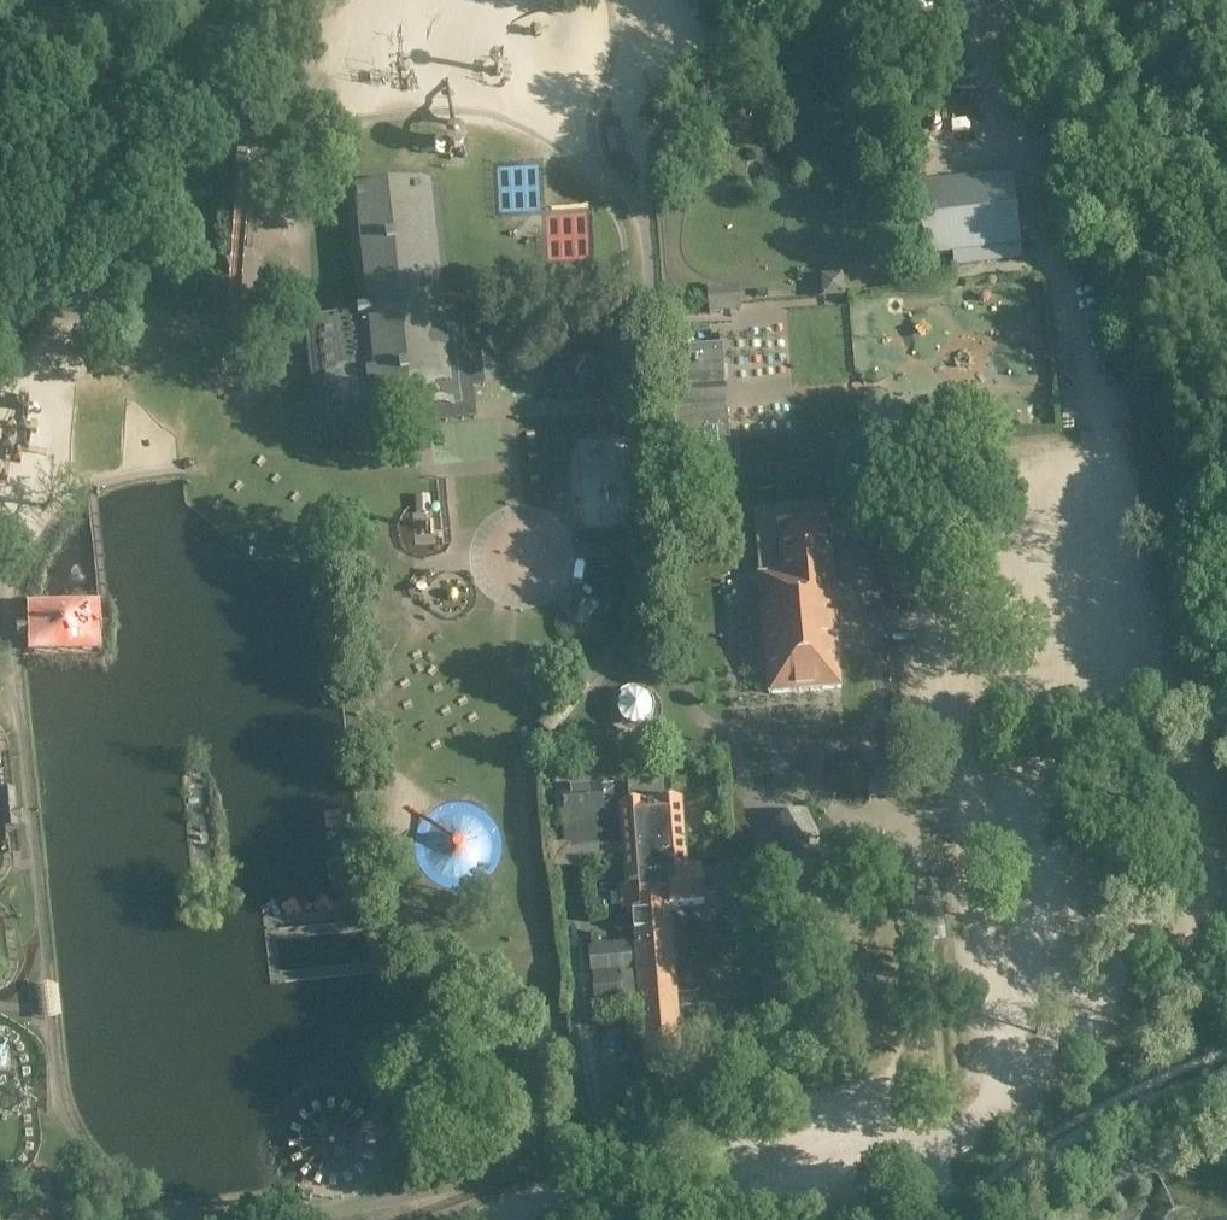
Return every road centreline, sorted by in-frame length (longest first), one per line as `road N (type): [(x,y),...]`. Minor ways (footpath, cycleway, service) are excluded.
road 1 (track): [(780,250),(787,204),(751,143),(737,77),(750,49),(785,43),(838,71),(859,182),(884,241),(882,266),(871,279),(820,292),(707,298),(685,291),(666,268),(653,140),(663,118),(683,112),(703,117),(725,142),(722,171),(687,210),(679,240),(691,271),(722,282),(750,275)]
road 2 (unclassified): [(957,1204),(913,868)]
road 3 (unclassified): [(957,1204),(1132,1110),(1226,1079)]

